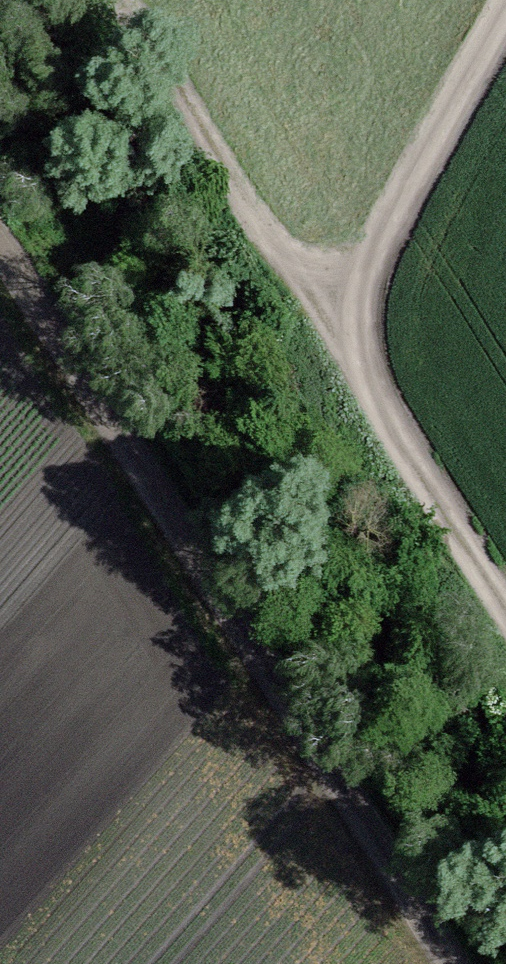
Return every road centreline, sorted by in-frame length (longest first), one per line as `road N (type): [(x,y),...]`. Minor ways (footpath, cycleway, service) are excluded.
road 1 (track): [(0,264),(443,963)]
road 2 (track): [(123,0),(339,313),(505,585)]
road 3 (track): [(505,14),(339,313)]

